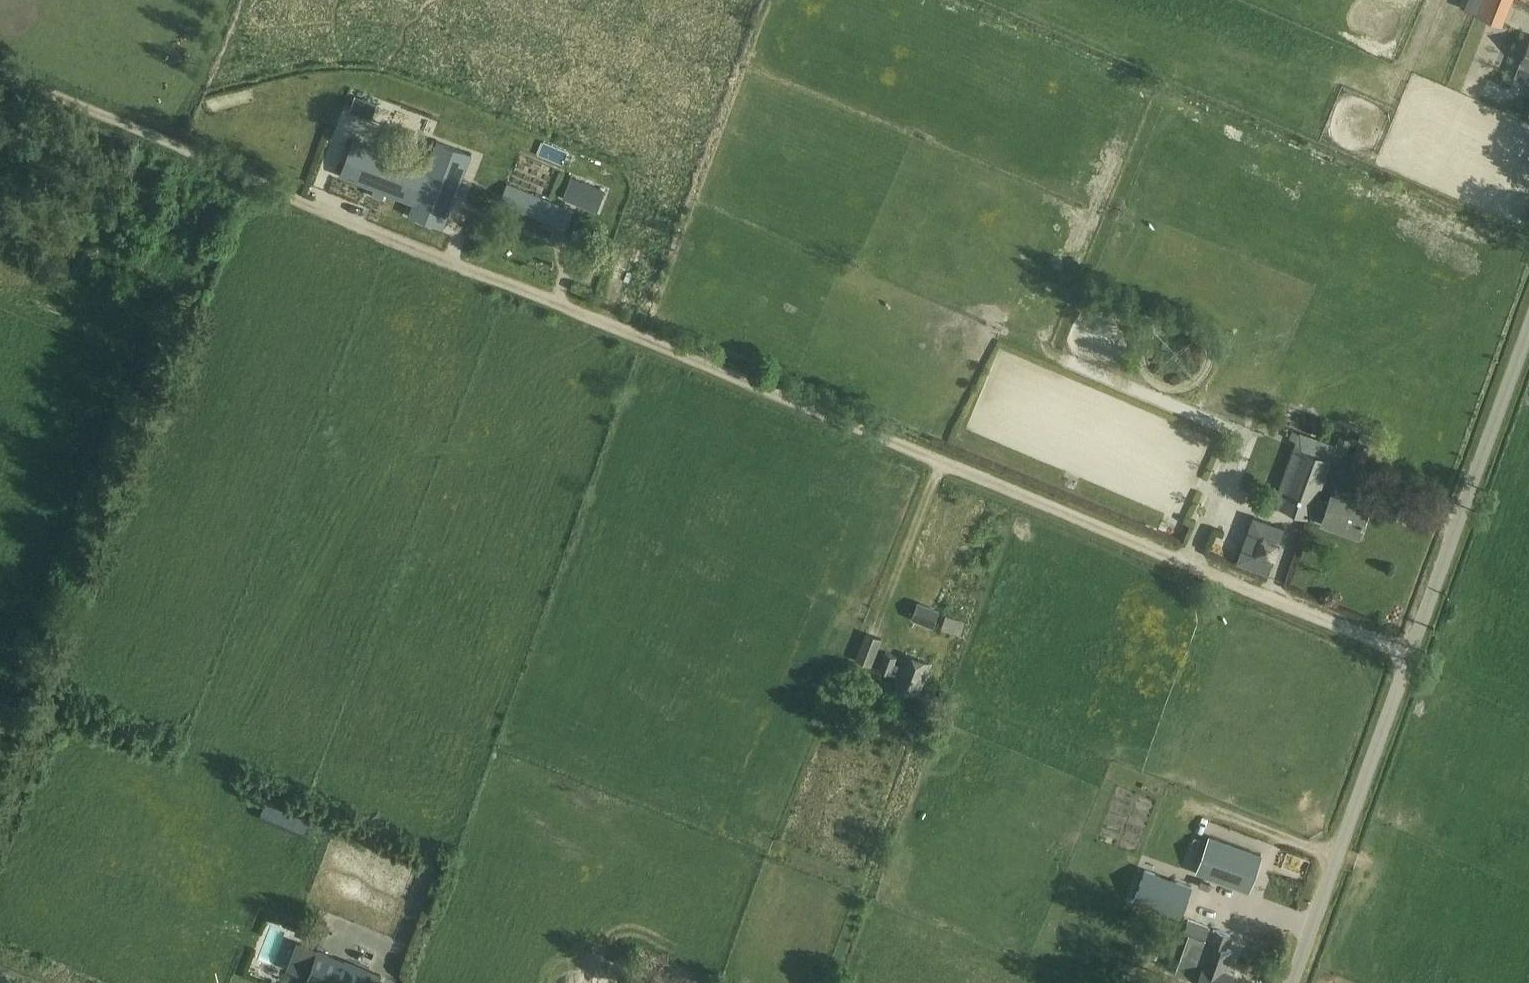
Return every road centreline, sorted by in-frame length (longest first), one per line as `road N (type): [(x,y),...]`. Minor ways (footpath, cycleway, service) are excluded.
road 1 (track): [(1406,652),(0,75)]
road 2 (unclassified): [(1288,982),(1528,316)]

